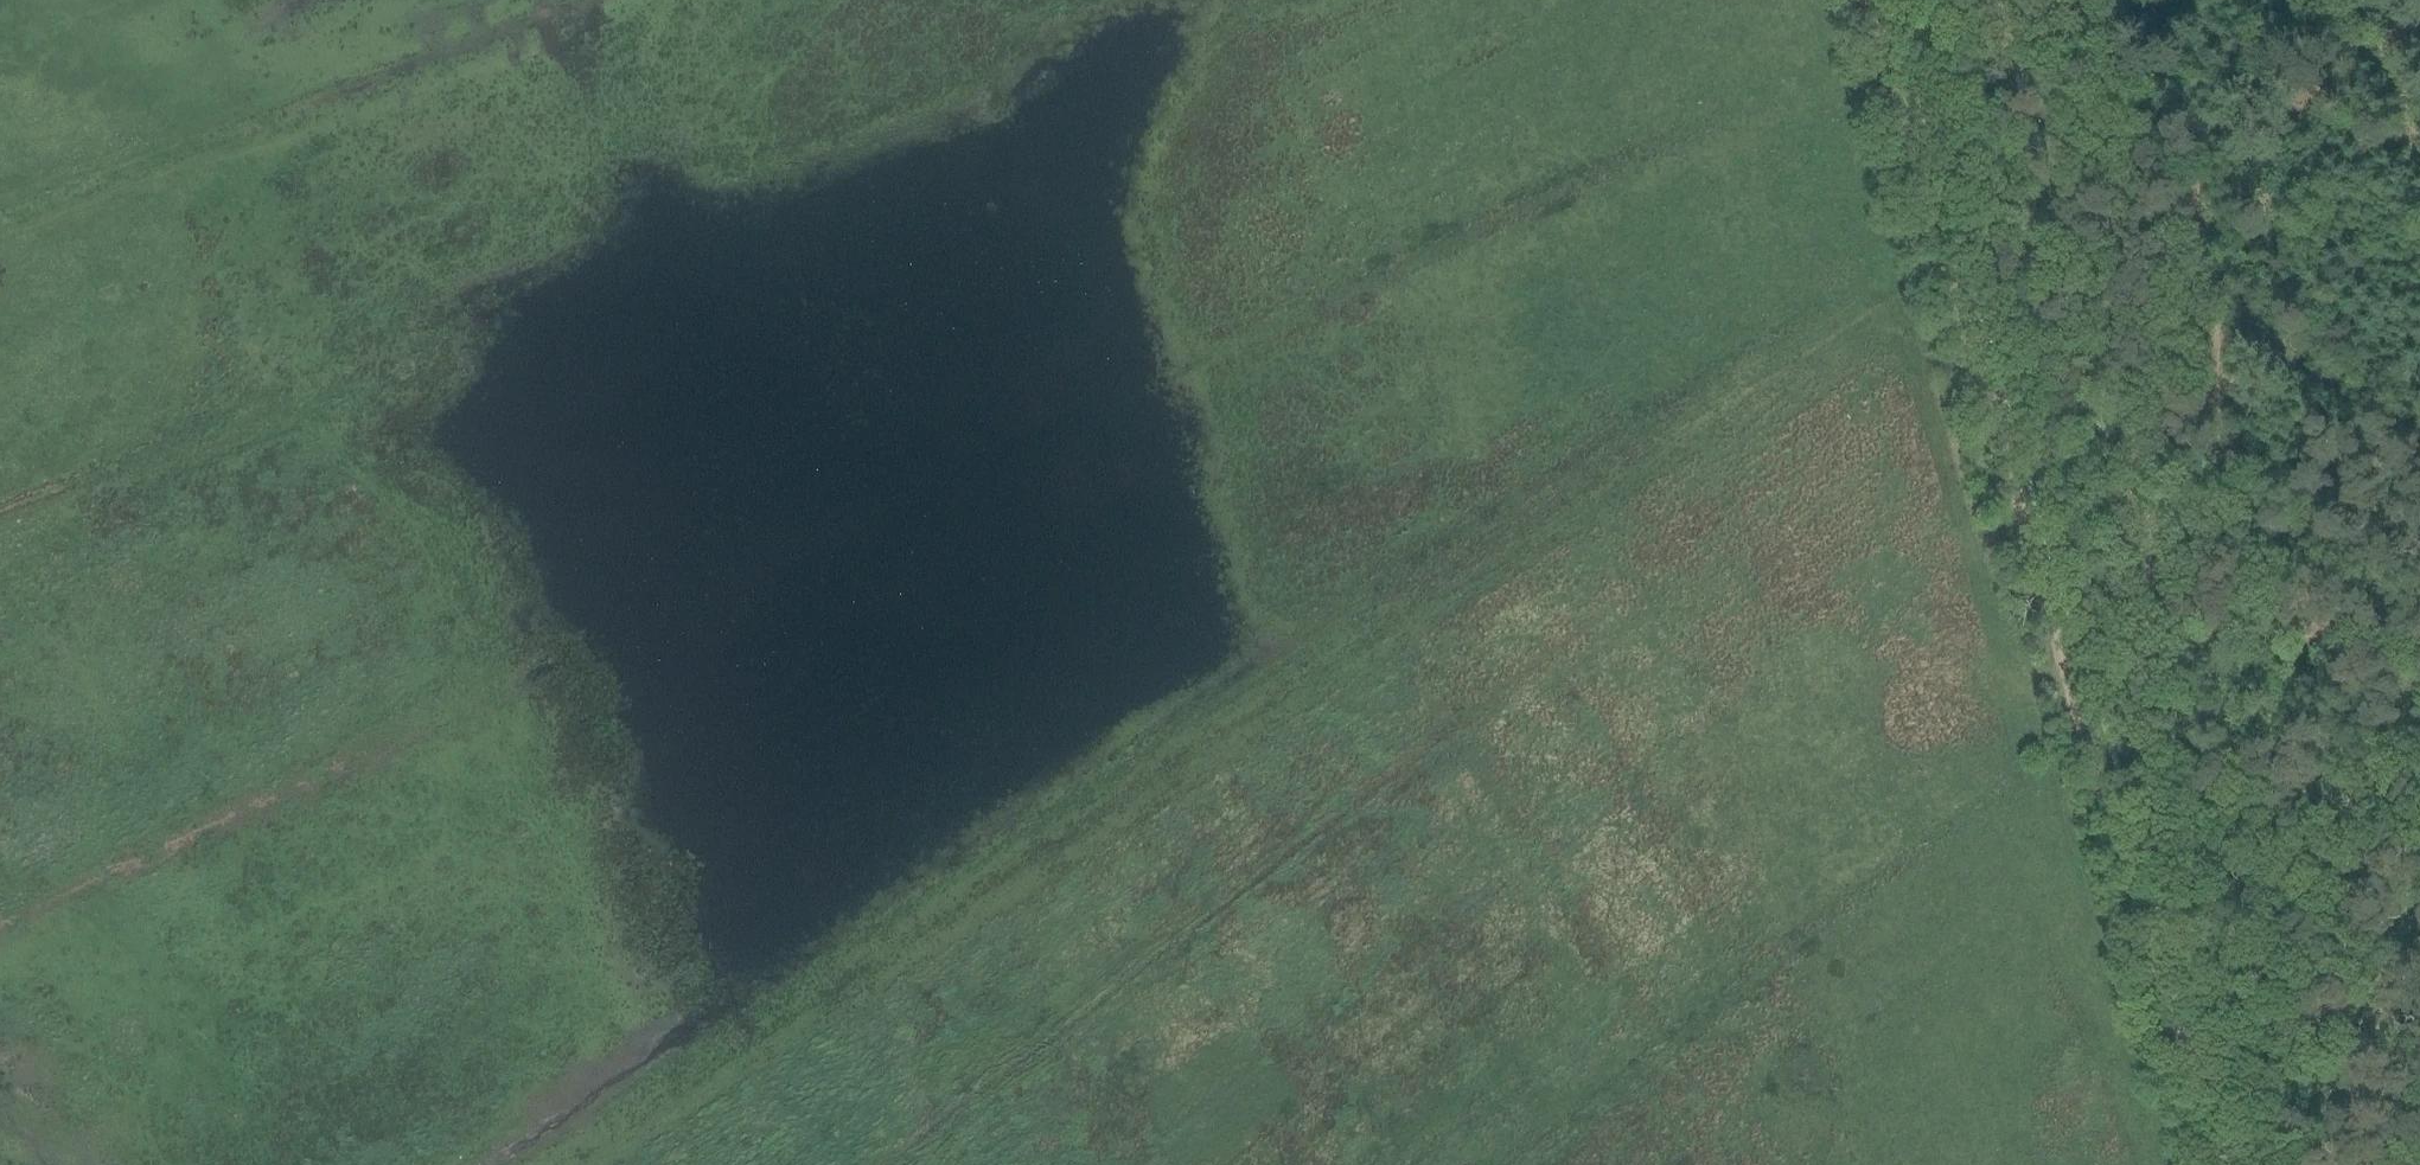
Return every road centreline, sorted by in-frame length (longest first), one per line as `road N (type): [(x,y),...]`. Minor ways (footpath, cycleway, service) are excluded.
road 1 (track): [(2222,1164),(1873,0)]

